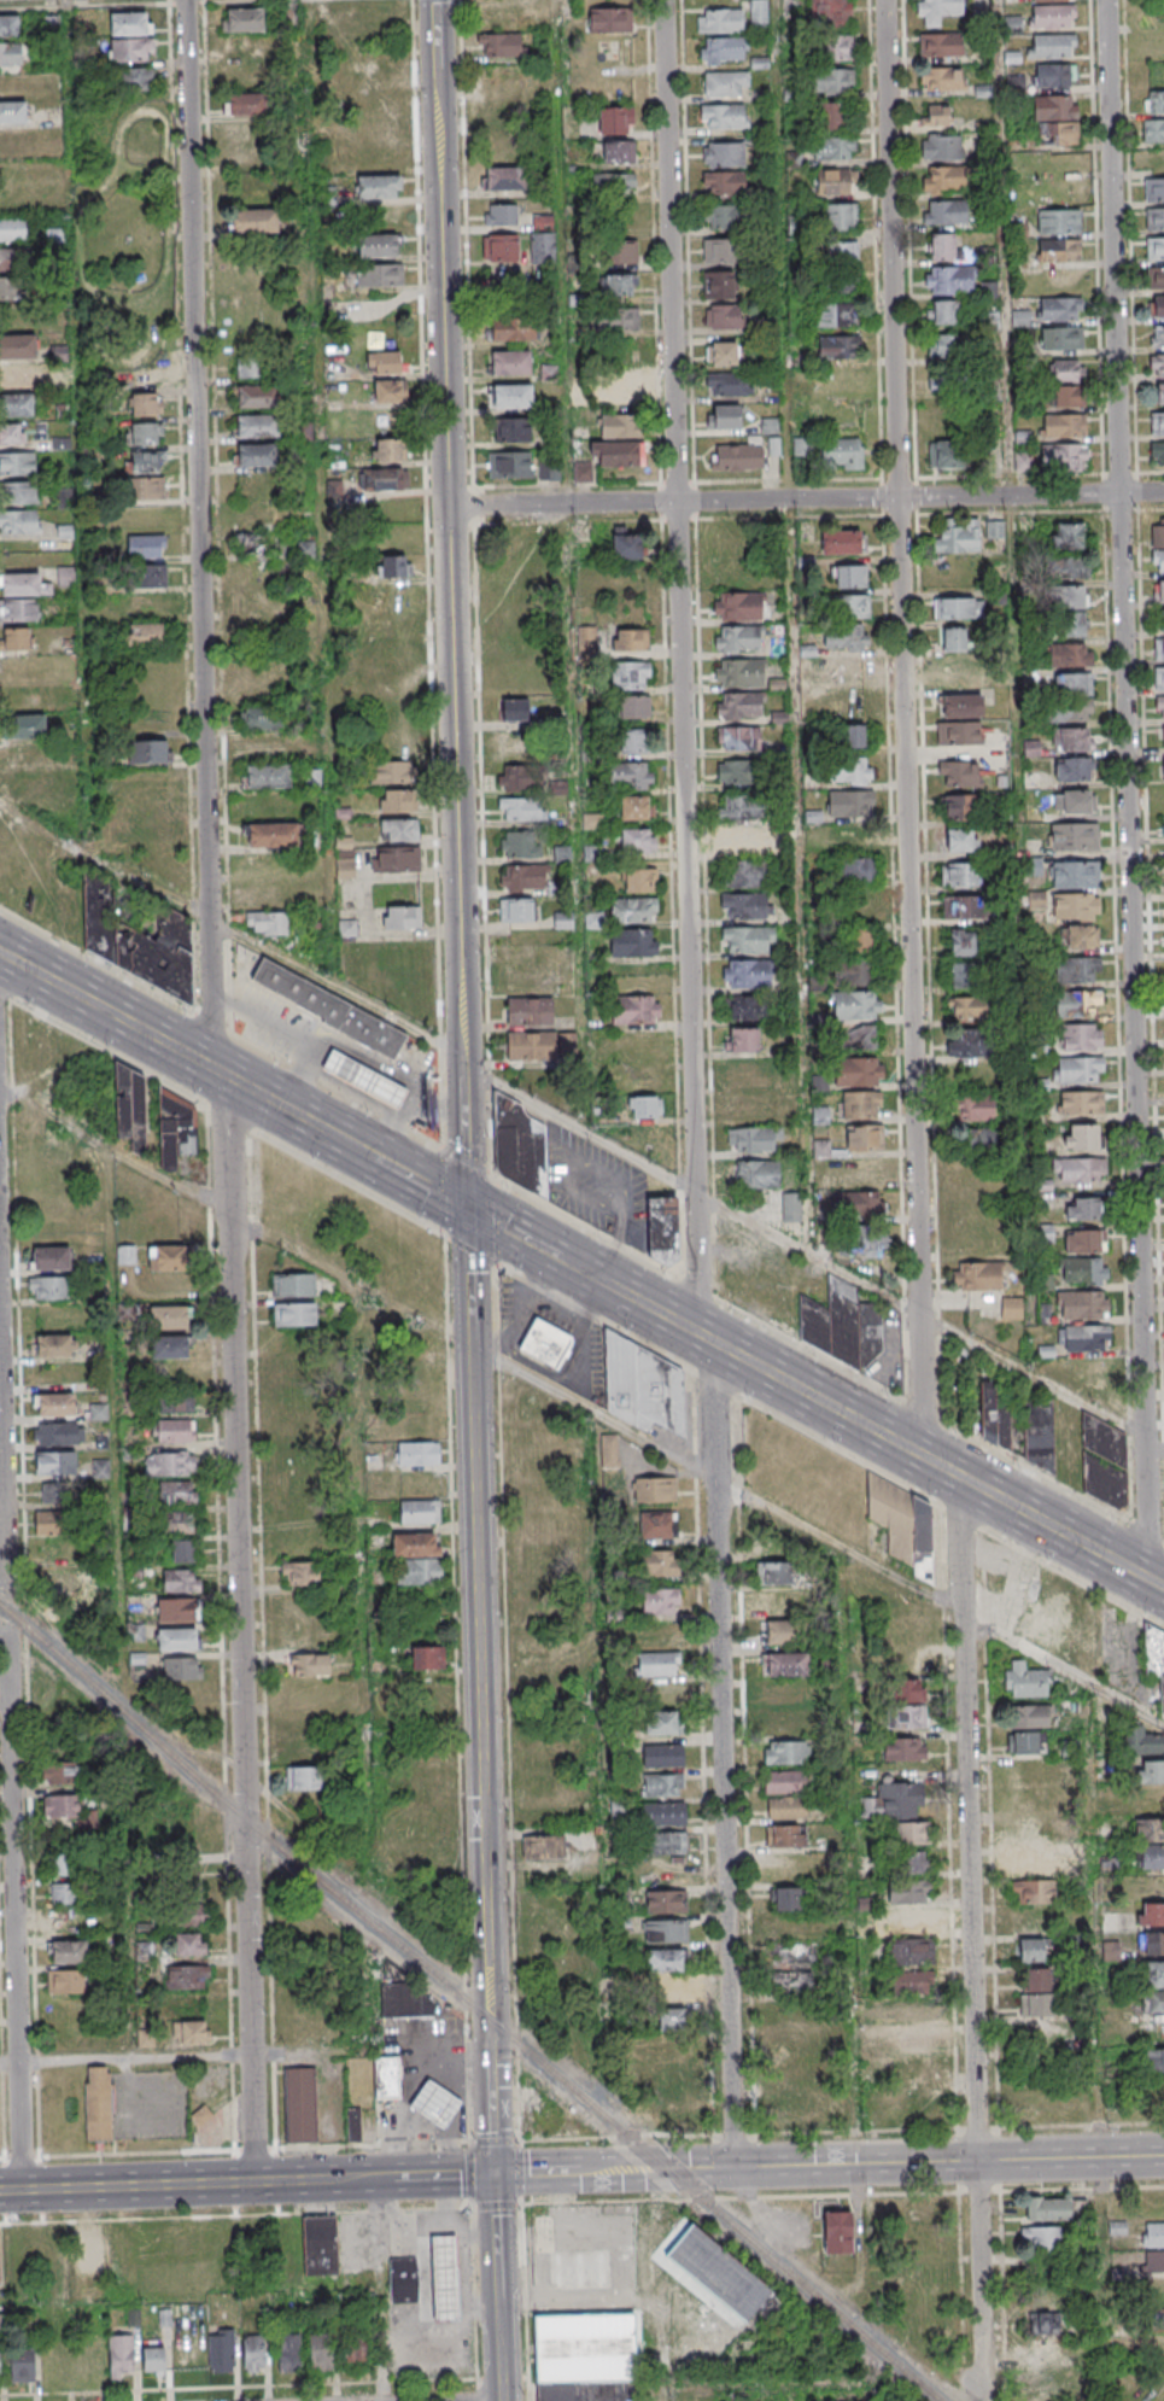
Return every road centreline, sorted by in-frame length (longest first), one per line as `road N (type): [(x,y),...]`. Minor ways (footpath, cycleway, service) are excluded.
road 1 (residential): [(253,2183),(190,0)]
road 2 (residential): [(732,2167),(710,1379),(697,1299),(694,1188),(662,0)]
road 3 (residential): [(1145,1578),(1104,0)]
road 4 (residential): [(922,1456),(886,0)]
road 5 (tertiary): [(466,1208),(439,75)]
road 6 (residential): [(979,2380),(958,1476)]
road 7 (tertiary): [(490,2019),(466,1208)]
road 8 (residential): [(1163,492),(448,507)]
road 9 (primary): [(1163,1589),(609,1285)]
road 10 (primary): [(580,2172),(1163,2156)]
road 11 (residential): [(21,2190),(8,1622)]
road 12 (primary): [(0,2191),(396,2178)]
road 13 (primary): [(332,1133),(0,954)]
road 14 (residential): [(8,1602),(0,1329)]
road 15 (tertiary): [(493,2174),(490,2019)]

